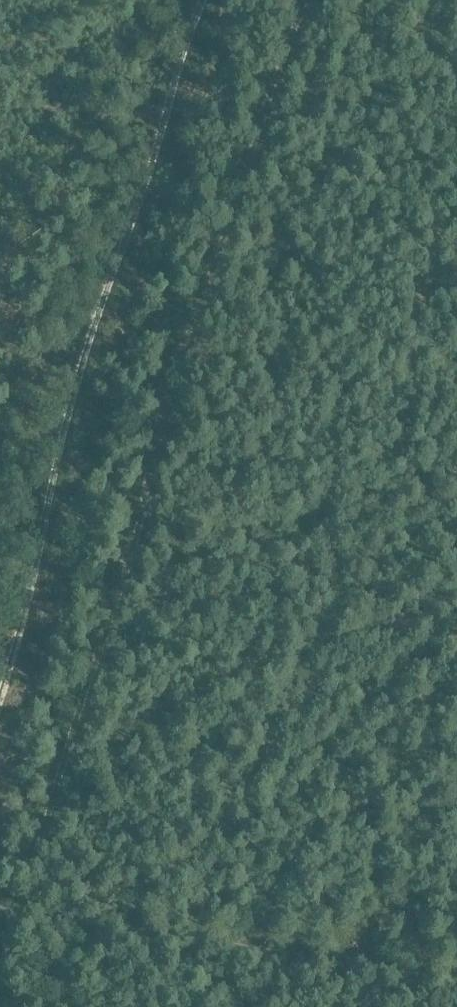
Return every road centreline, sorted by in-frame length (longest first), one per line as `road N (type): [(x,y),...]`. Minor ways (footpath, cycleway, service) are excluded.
road 1 (track): [(315,0),(0,969)]
road 2 (track): [(0,575),(39,377),(162,0)]
road 3 (track): [(17,917),(456,987)]

